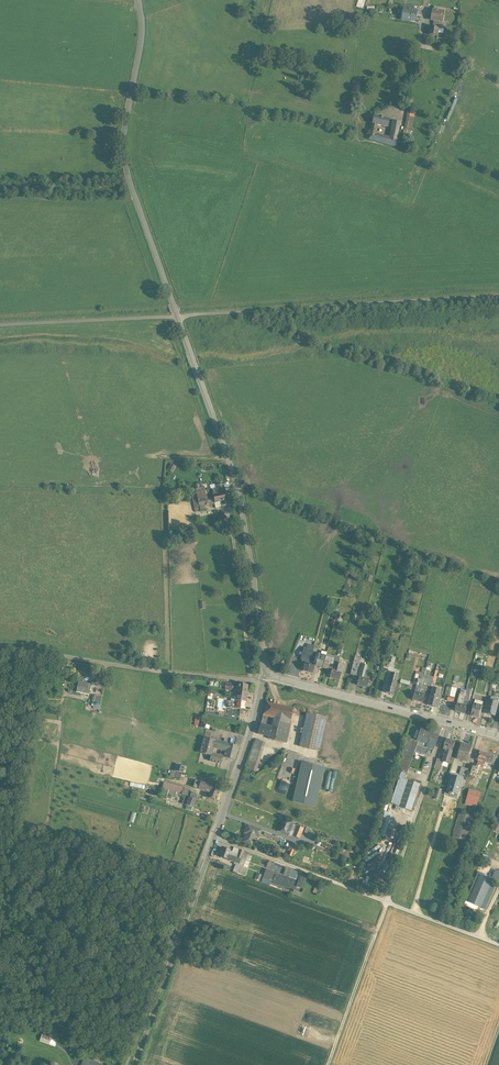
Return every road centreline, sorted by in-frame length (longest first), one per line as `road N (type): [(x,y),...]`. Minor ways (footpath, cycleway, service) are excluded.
road 1 (unclassified): [(138,0),(146,24),(127,156),(236,482)]
road 2 (tertiary): [(134,1064),(249,741),(262,681)]
road 3 (track): [(215,837),(387,903),(329,1064)]
road 4 (track): [(498,295),(166,315)]
road 5 (track): [(498,947),(387,903),(447,722)]
road 6 (track): [(498,581),(236,482)]
road 7 (residential): [(268,673),(498,737)]
road 8 (unclassified): [(262,681),(50,654)]
road 9 (track): [(252,680),(227,484)]
road 10 (tertiary): [(268,673),(236,482)]
road 11 (track): [(166,315),(0,324)]

